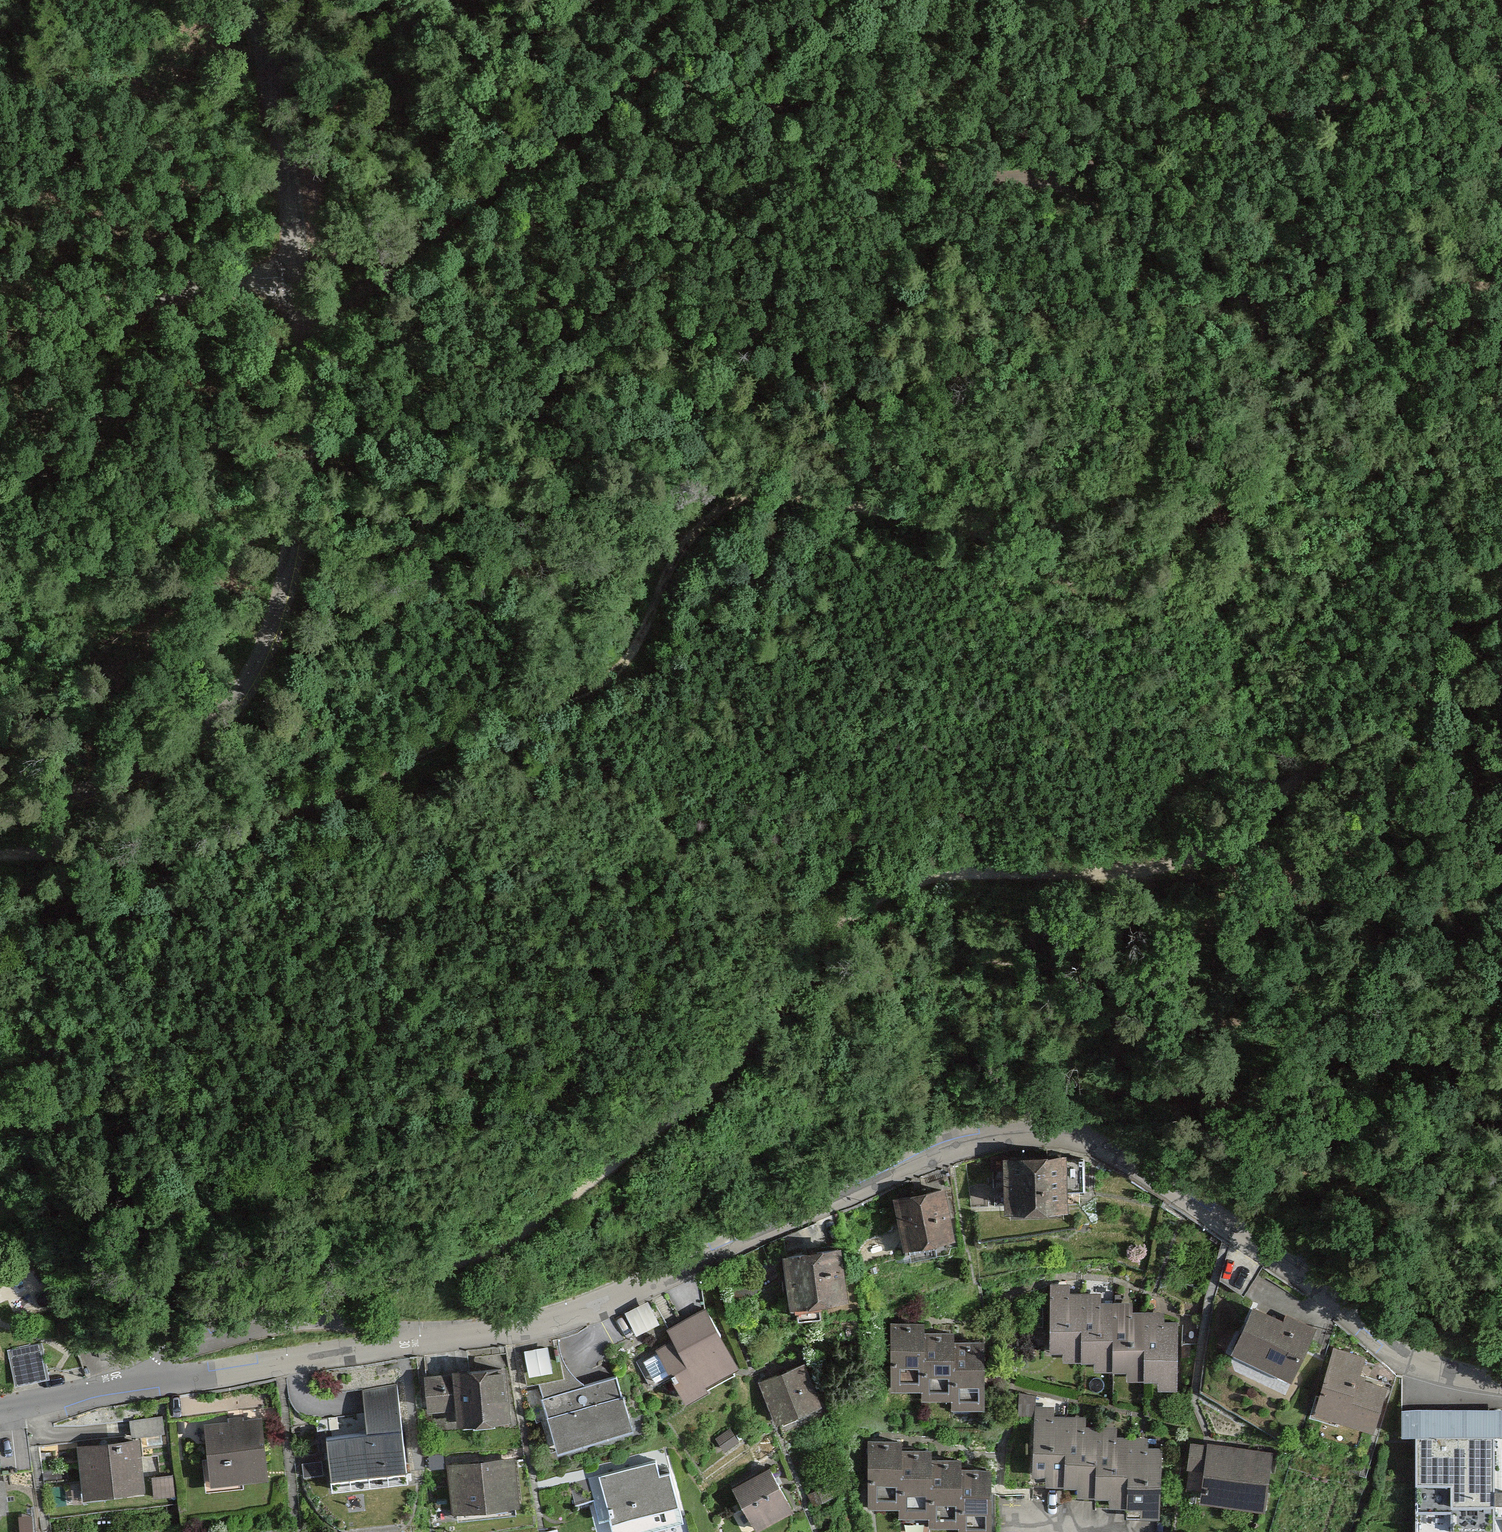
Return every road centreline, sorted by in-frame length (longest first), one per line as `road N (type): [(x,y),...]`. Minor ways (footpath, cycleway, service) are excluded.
road 1 (track): [(0,841),(244,834),(648,651),(713,519),(773,494),(976,523),(1138,439),(1286,322),(1090,185)]
road 2 (residential): [(445,1340),(576,1318),(1001,1137),(1074,1137),(1135,1165),(1414,1361),(1501,1378)]
road 3 (track): [(1501,675),(1371,731),(1221,843),(1171,865),(944,878),(819,950),(693,1102)]
road 4 (track): [(1501,102),(1434,99),(1208,121),(1090,185),(947,181),(821,140),(695,70)]
road 5 (unclassified): [(0,820),(54,809),(210,731),(273,626),(305,455),(309,322),(301,278)]
road 6 (track): [(309,322),(581,128),(860,0)]
road 7 (track): [(693,1102),(580,1192),(497,1242),(426,1271),(319,1288),(241,1315)]
road 8 (residential): [(96,1397),(445,1340)]
road 9 (unclassified): [(0,317),(301,278)]
road 10 (unclassified): [(301,278),(289,183),(248,0)]
road 11 (track): [(1223,534),(1148,580),(1066,572),(976,523)]
road 12 (track): [(1286,322),(1377,294),(1501,286)]
road 13 (residential): [(241,1315),(445,1340)]
road 14 (residential): [(241,1315),(179,1342),(96,1397)]

